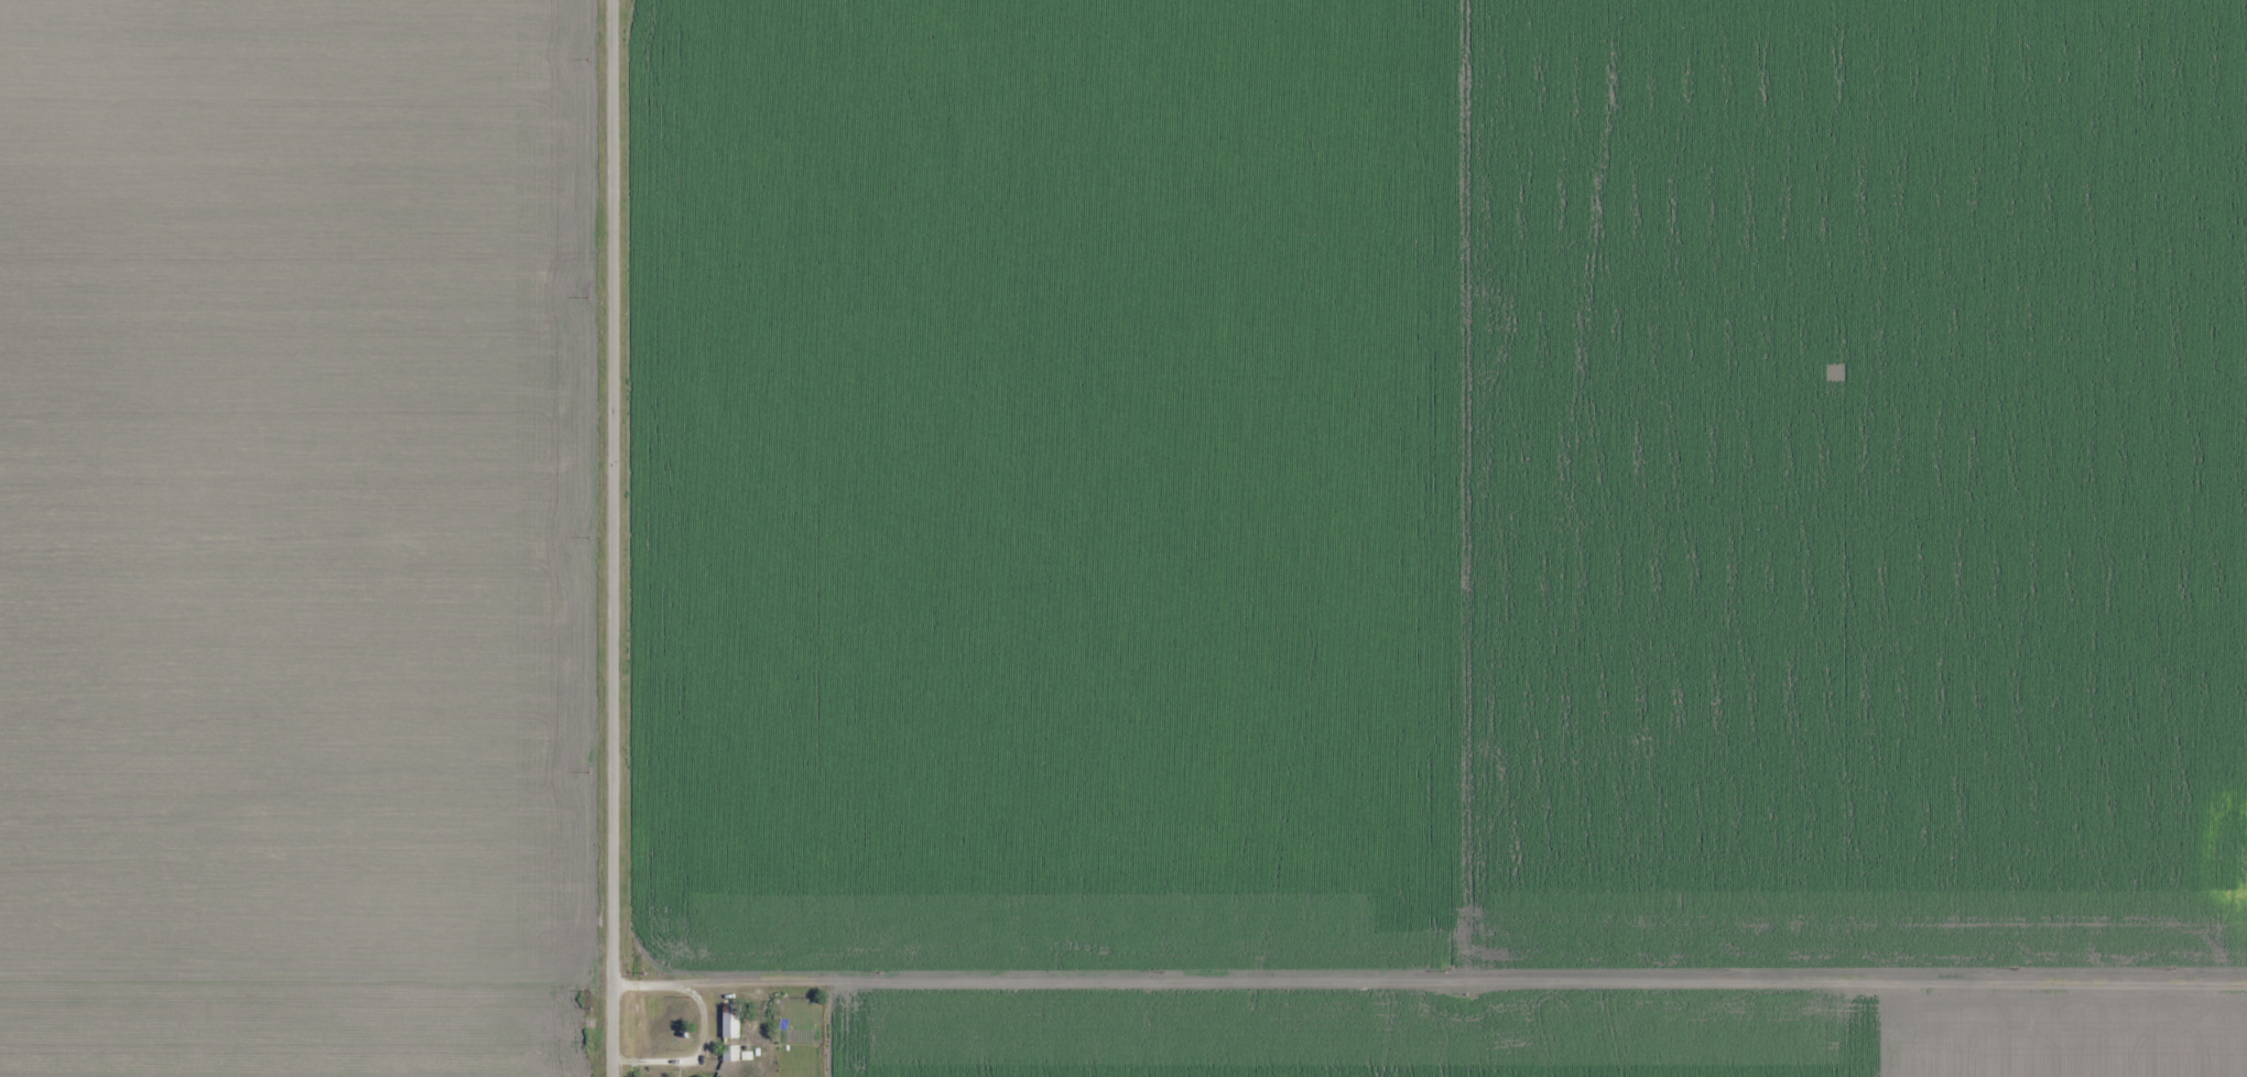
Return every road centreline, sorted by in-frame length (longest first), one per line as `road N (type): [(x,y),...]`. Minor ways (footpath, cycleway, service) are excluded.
road 1 (residential): [(614,984),(2246,979)]
road 2 (residential): [(613,1076),(610,0)]

